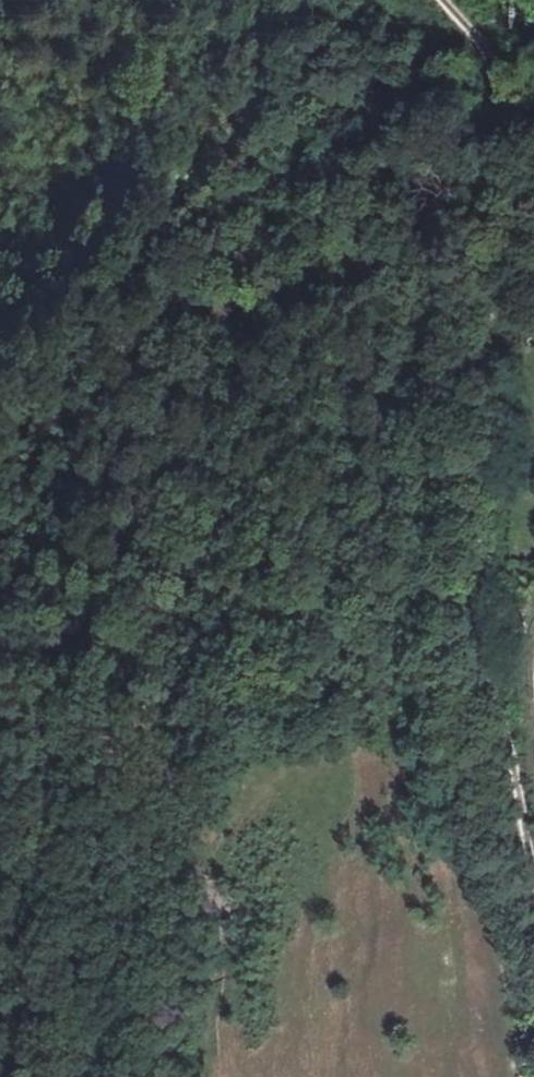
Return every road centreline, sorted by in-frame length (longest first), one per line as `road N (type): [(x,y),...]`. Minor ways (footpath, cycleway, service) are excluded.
road 1 (track): [(533,871),(488,666),(483,577),(501,70),(453,0)]

